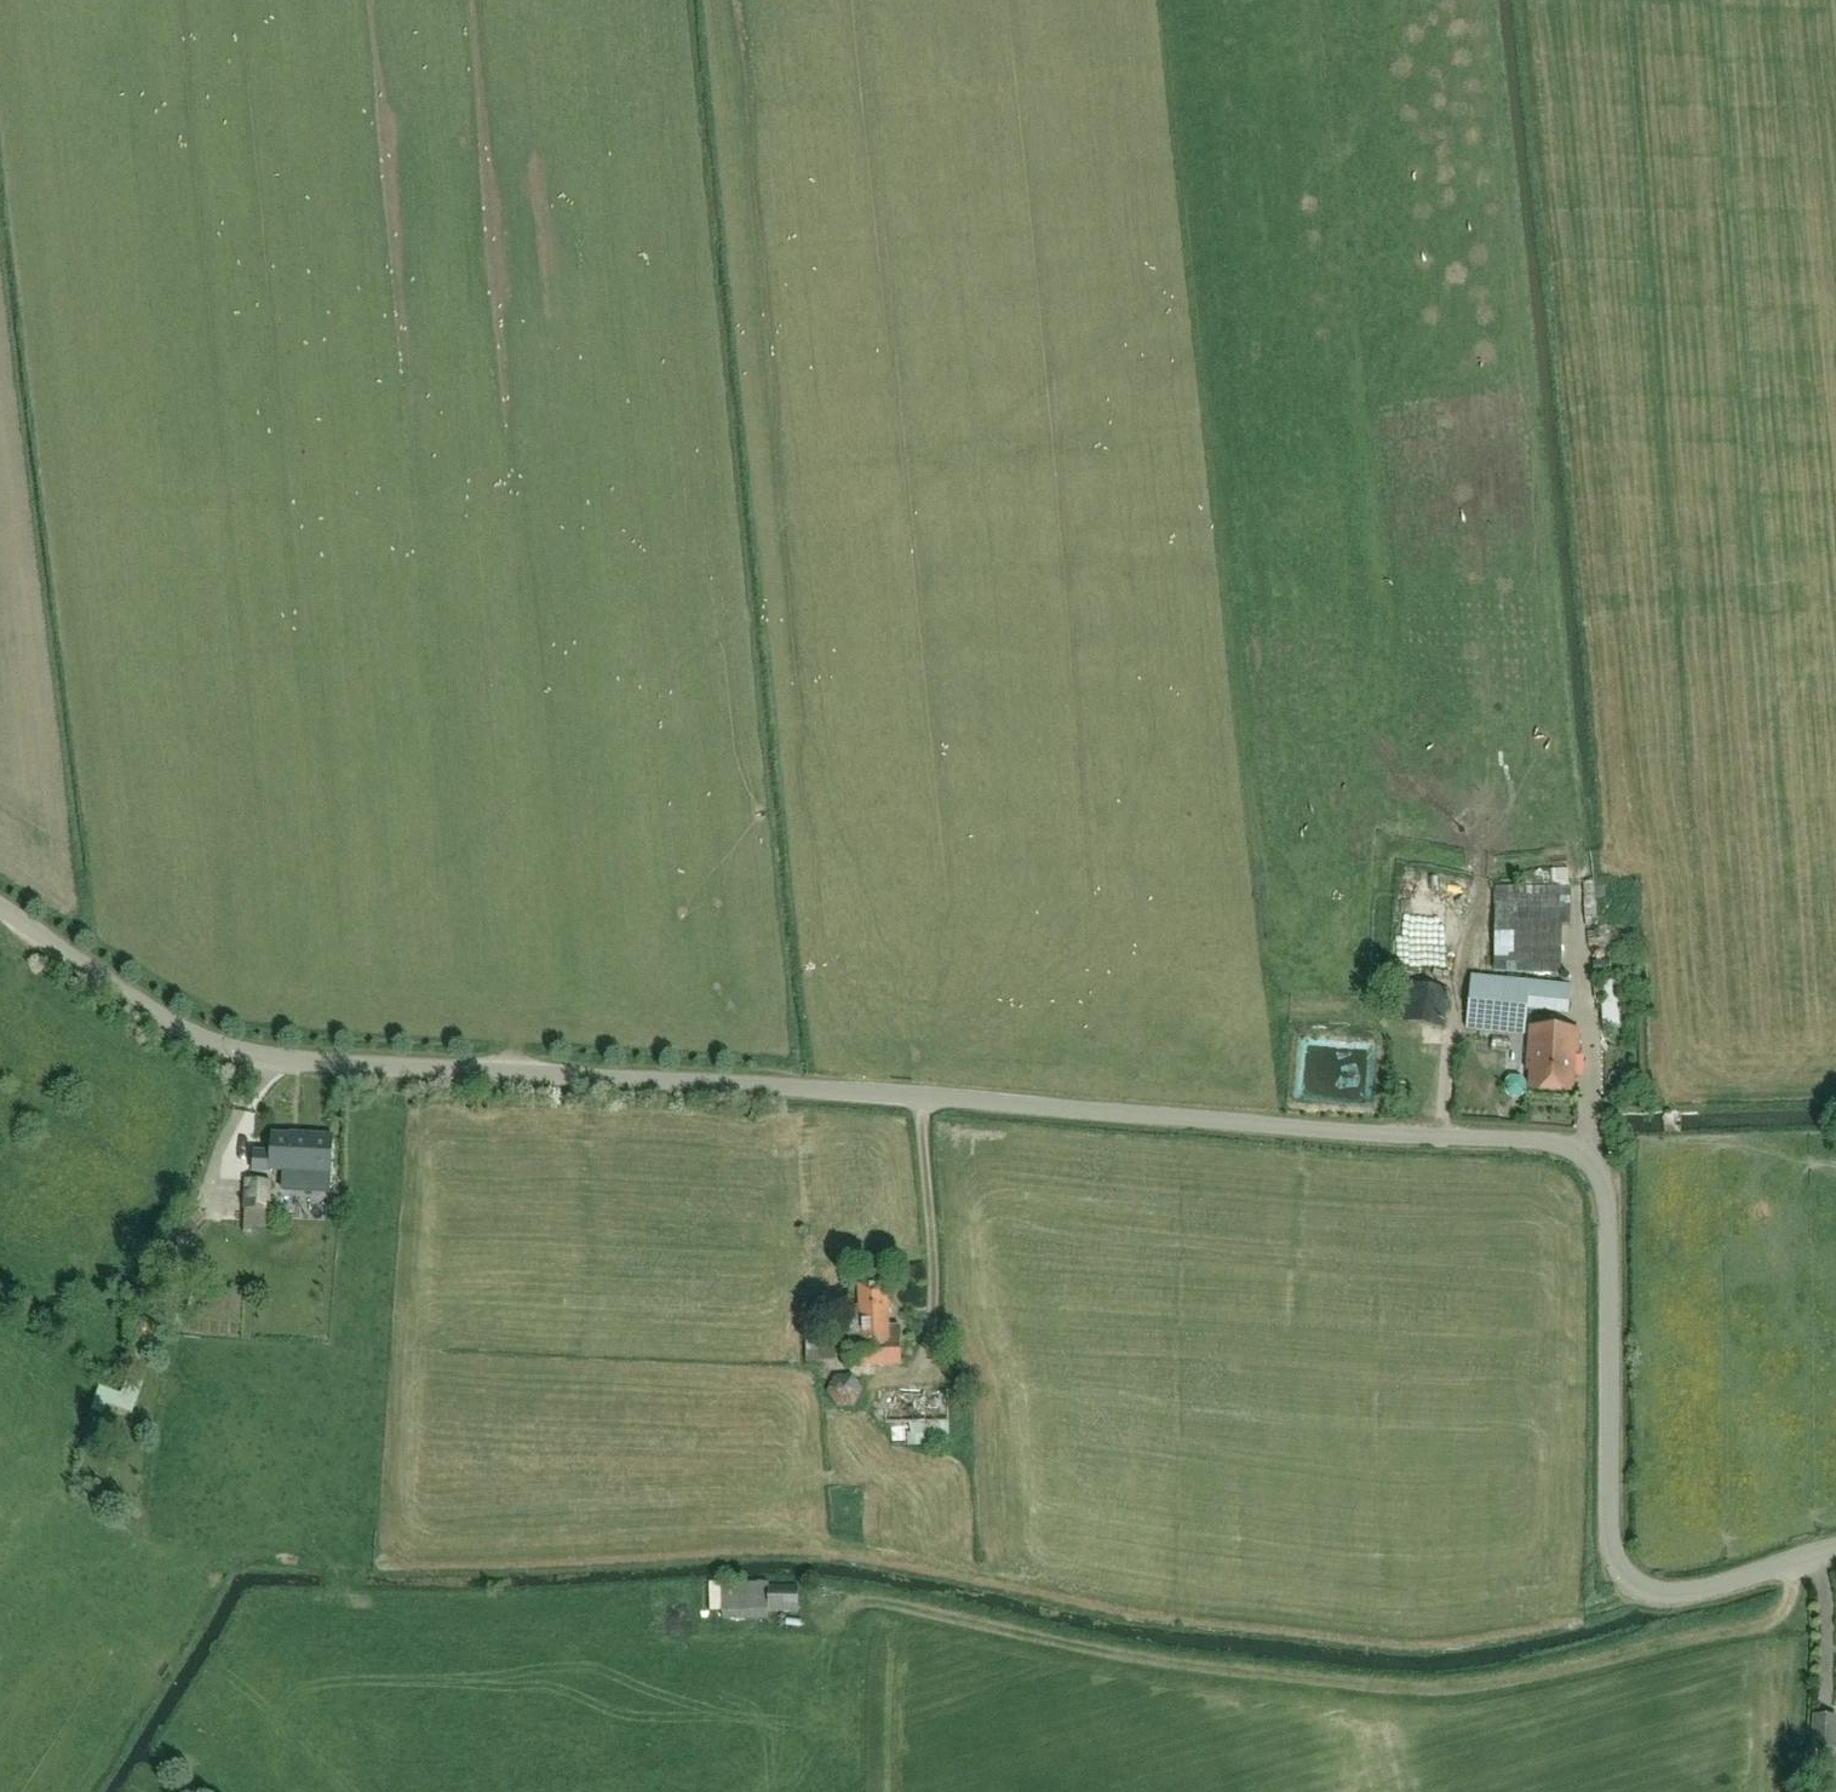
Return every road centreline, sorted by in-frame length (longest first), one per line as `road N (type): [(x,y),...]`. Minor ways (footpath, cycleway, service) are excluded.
road 1 (unclassified): [(1835,1549),(1689,1593),(1650,1593),(1624,1574),(1610,1525),(1607,1203),(1601,1172),(1582,1149),(241,1057),(206,1044),(0,906)]

